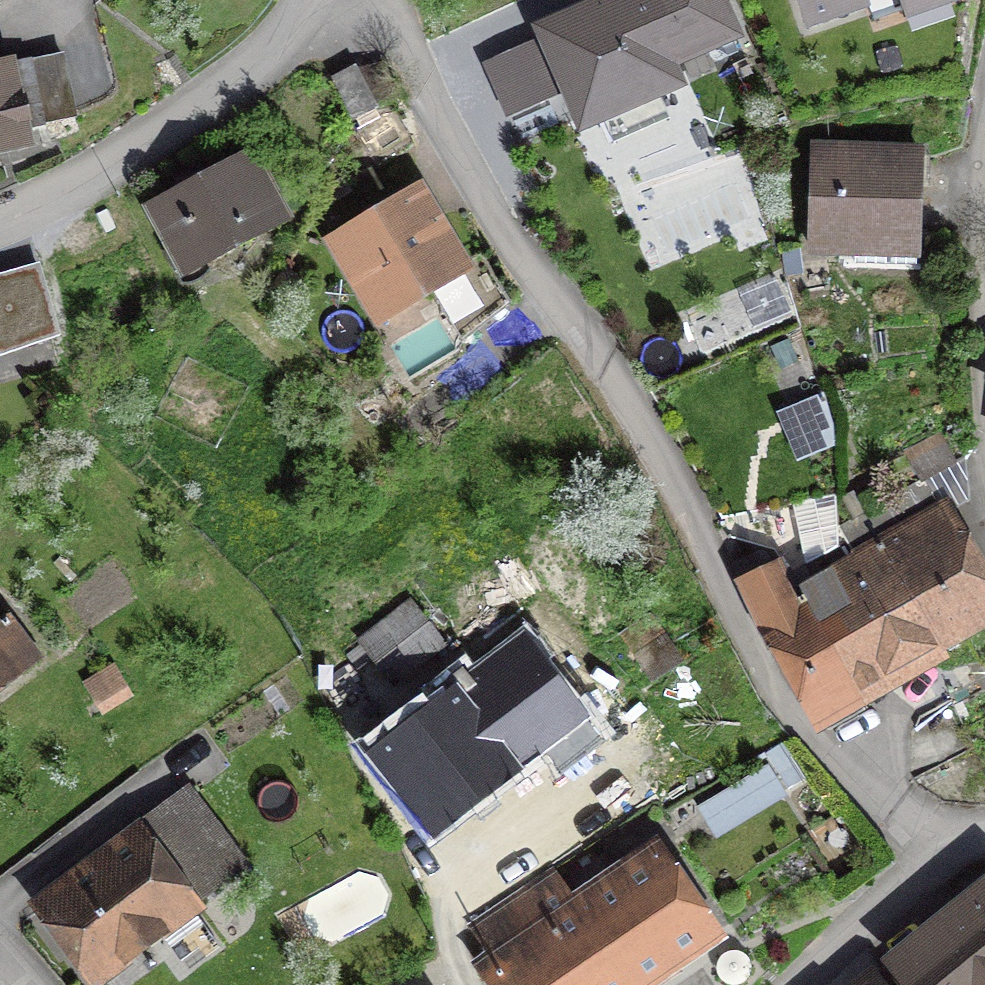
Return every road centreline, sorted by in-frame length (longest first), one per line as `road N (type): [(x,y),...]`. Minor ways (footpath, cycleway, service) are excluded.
road 1 (residential): [(930,862),(800,720),(612,380),(522,255),(377,0)]
road 2 (residential): [(0,220),(63,195),(213,99),(310,0)]
road 3 (residential): [(930,862),(803,984)]

